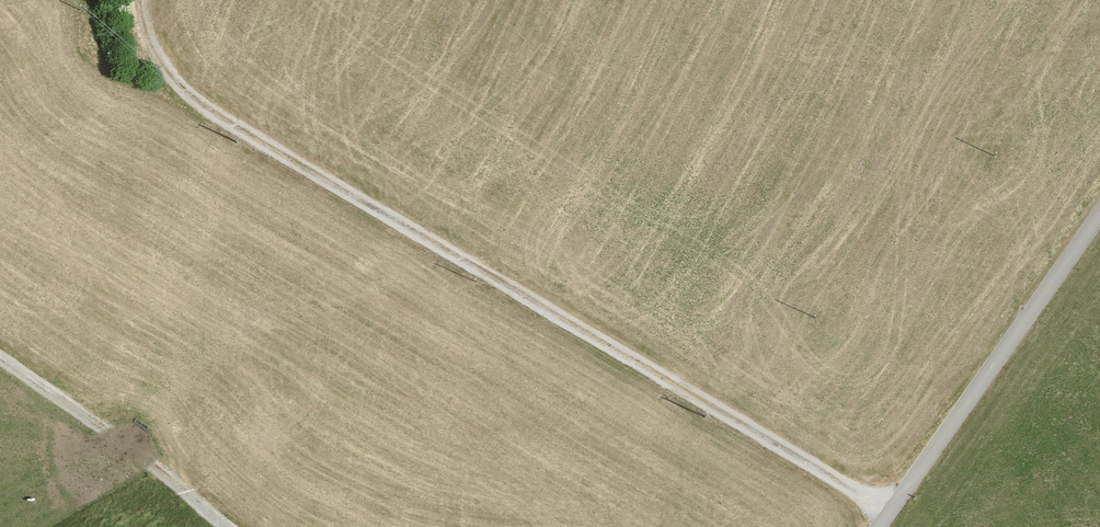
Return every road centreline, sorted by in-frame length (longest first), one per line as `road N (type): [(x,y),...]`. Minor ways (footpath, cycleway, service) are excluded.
road 1 (track): [(893,518),(224,127),(168,79),(144,36),(142,0)]
road 2 (unclassified): [(1099,229),(887,526)]
road 3 (track): [(0,370),(216,526)]

